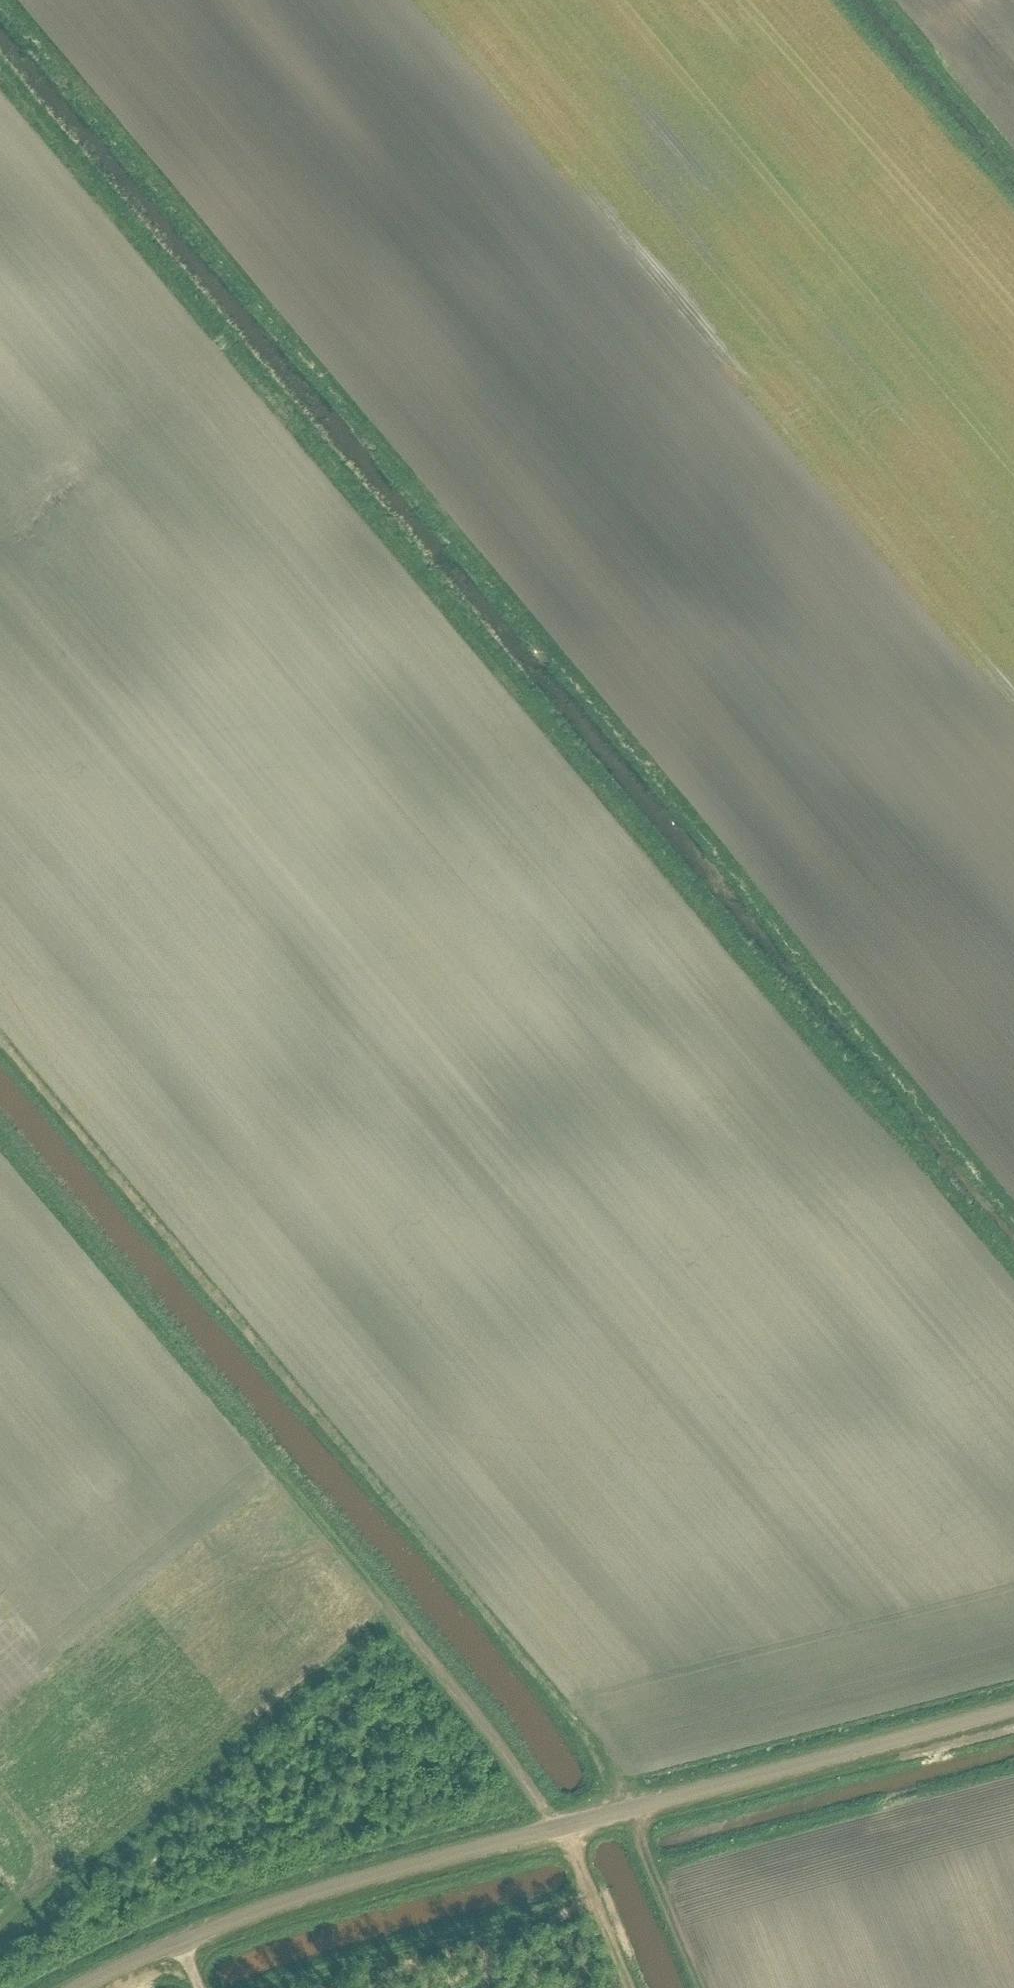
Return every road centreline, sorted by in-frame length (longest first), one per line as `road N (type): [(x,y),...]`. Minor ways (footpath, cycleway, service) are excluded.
road 1 (unclassified): [(77,1987),(239,1913),(1013,1707)]
road 2 (track): [(632,1987),(566,1824)]

